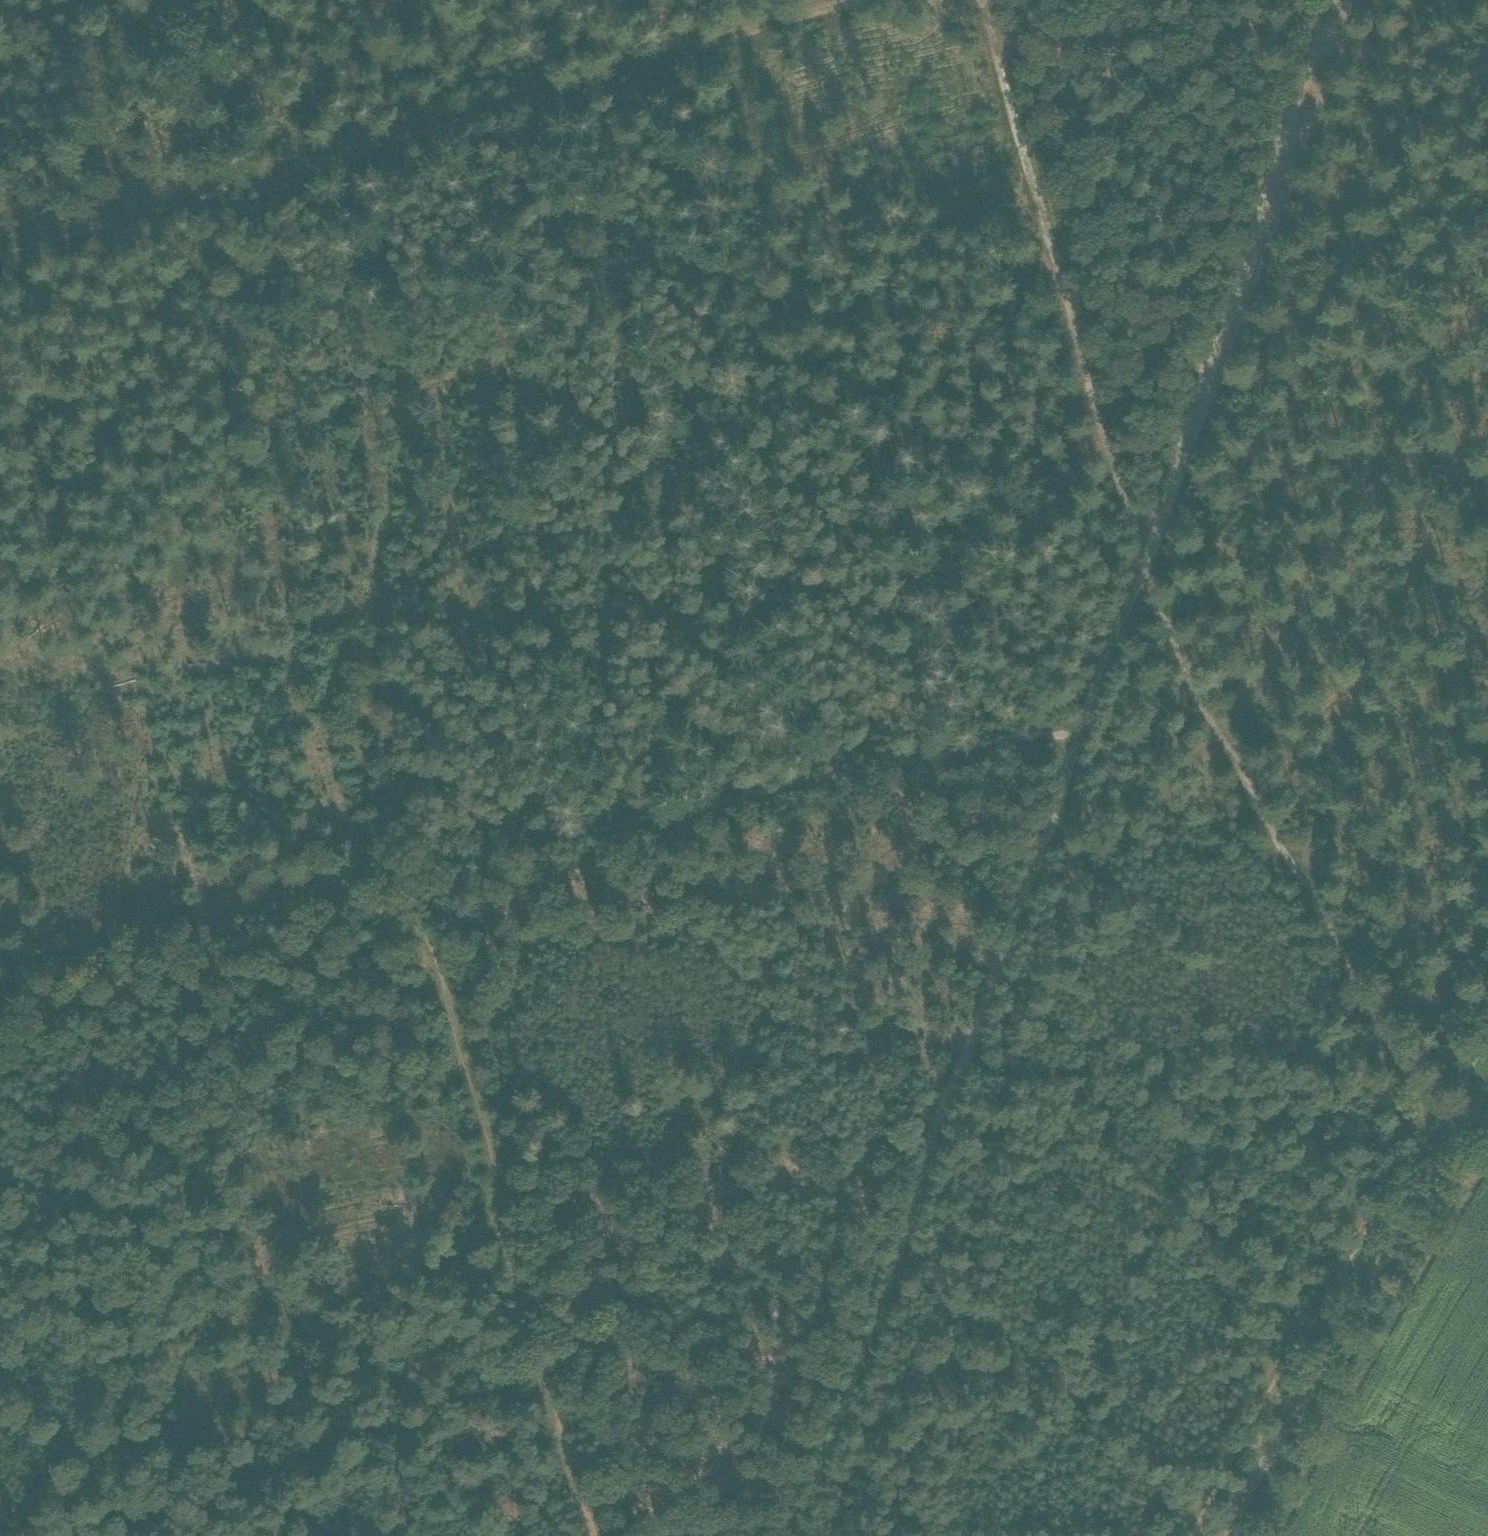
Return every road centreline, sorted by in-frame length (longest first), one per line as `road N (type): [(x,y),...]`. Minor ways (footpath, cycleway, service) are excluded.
road 1 (track): [(588,1535),(521,1304),(475,1084),(403,877),(0,960)]
road 2 (track): [(0,248),(829,0)]
road 3 (track): [(1225,1535),(1487,1081)]

